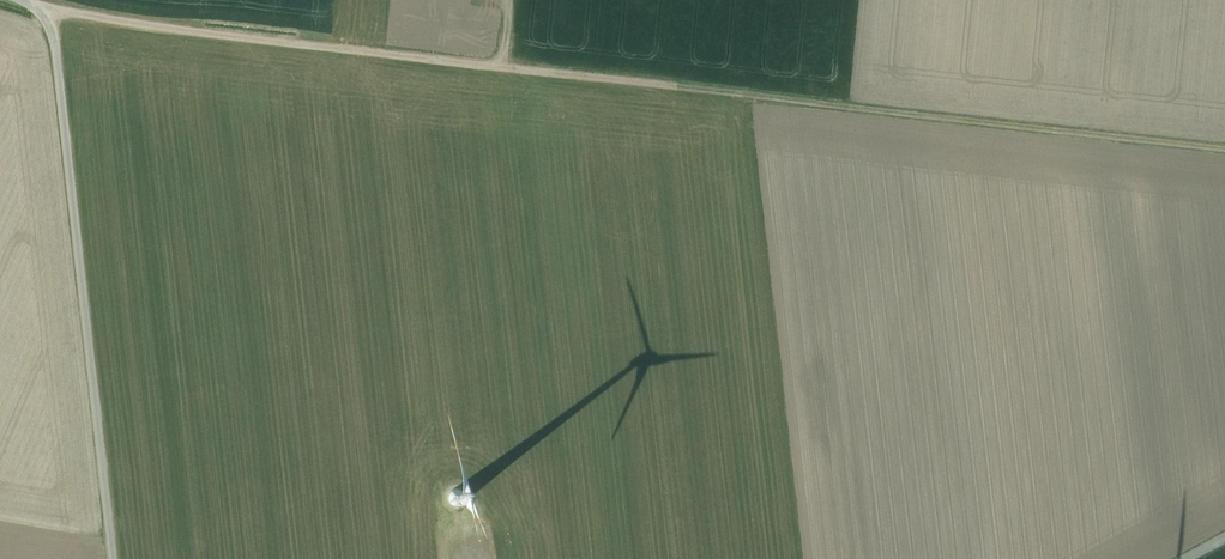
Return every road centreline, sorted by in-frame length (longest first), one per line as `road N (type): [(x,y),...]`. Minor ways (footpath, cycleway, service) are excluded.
road 1 (track): [(497,66),(1224,151)]
road 2 (unclassified): [(117,558),(48,12),(6,0)]
road 3 (track): [(32,7),(497,66),(502,0)]

